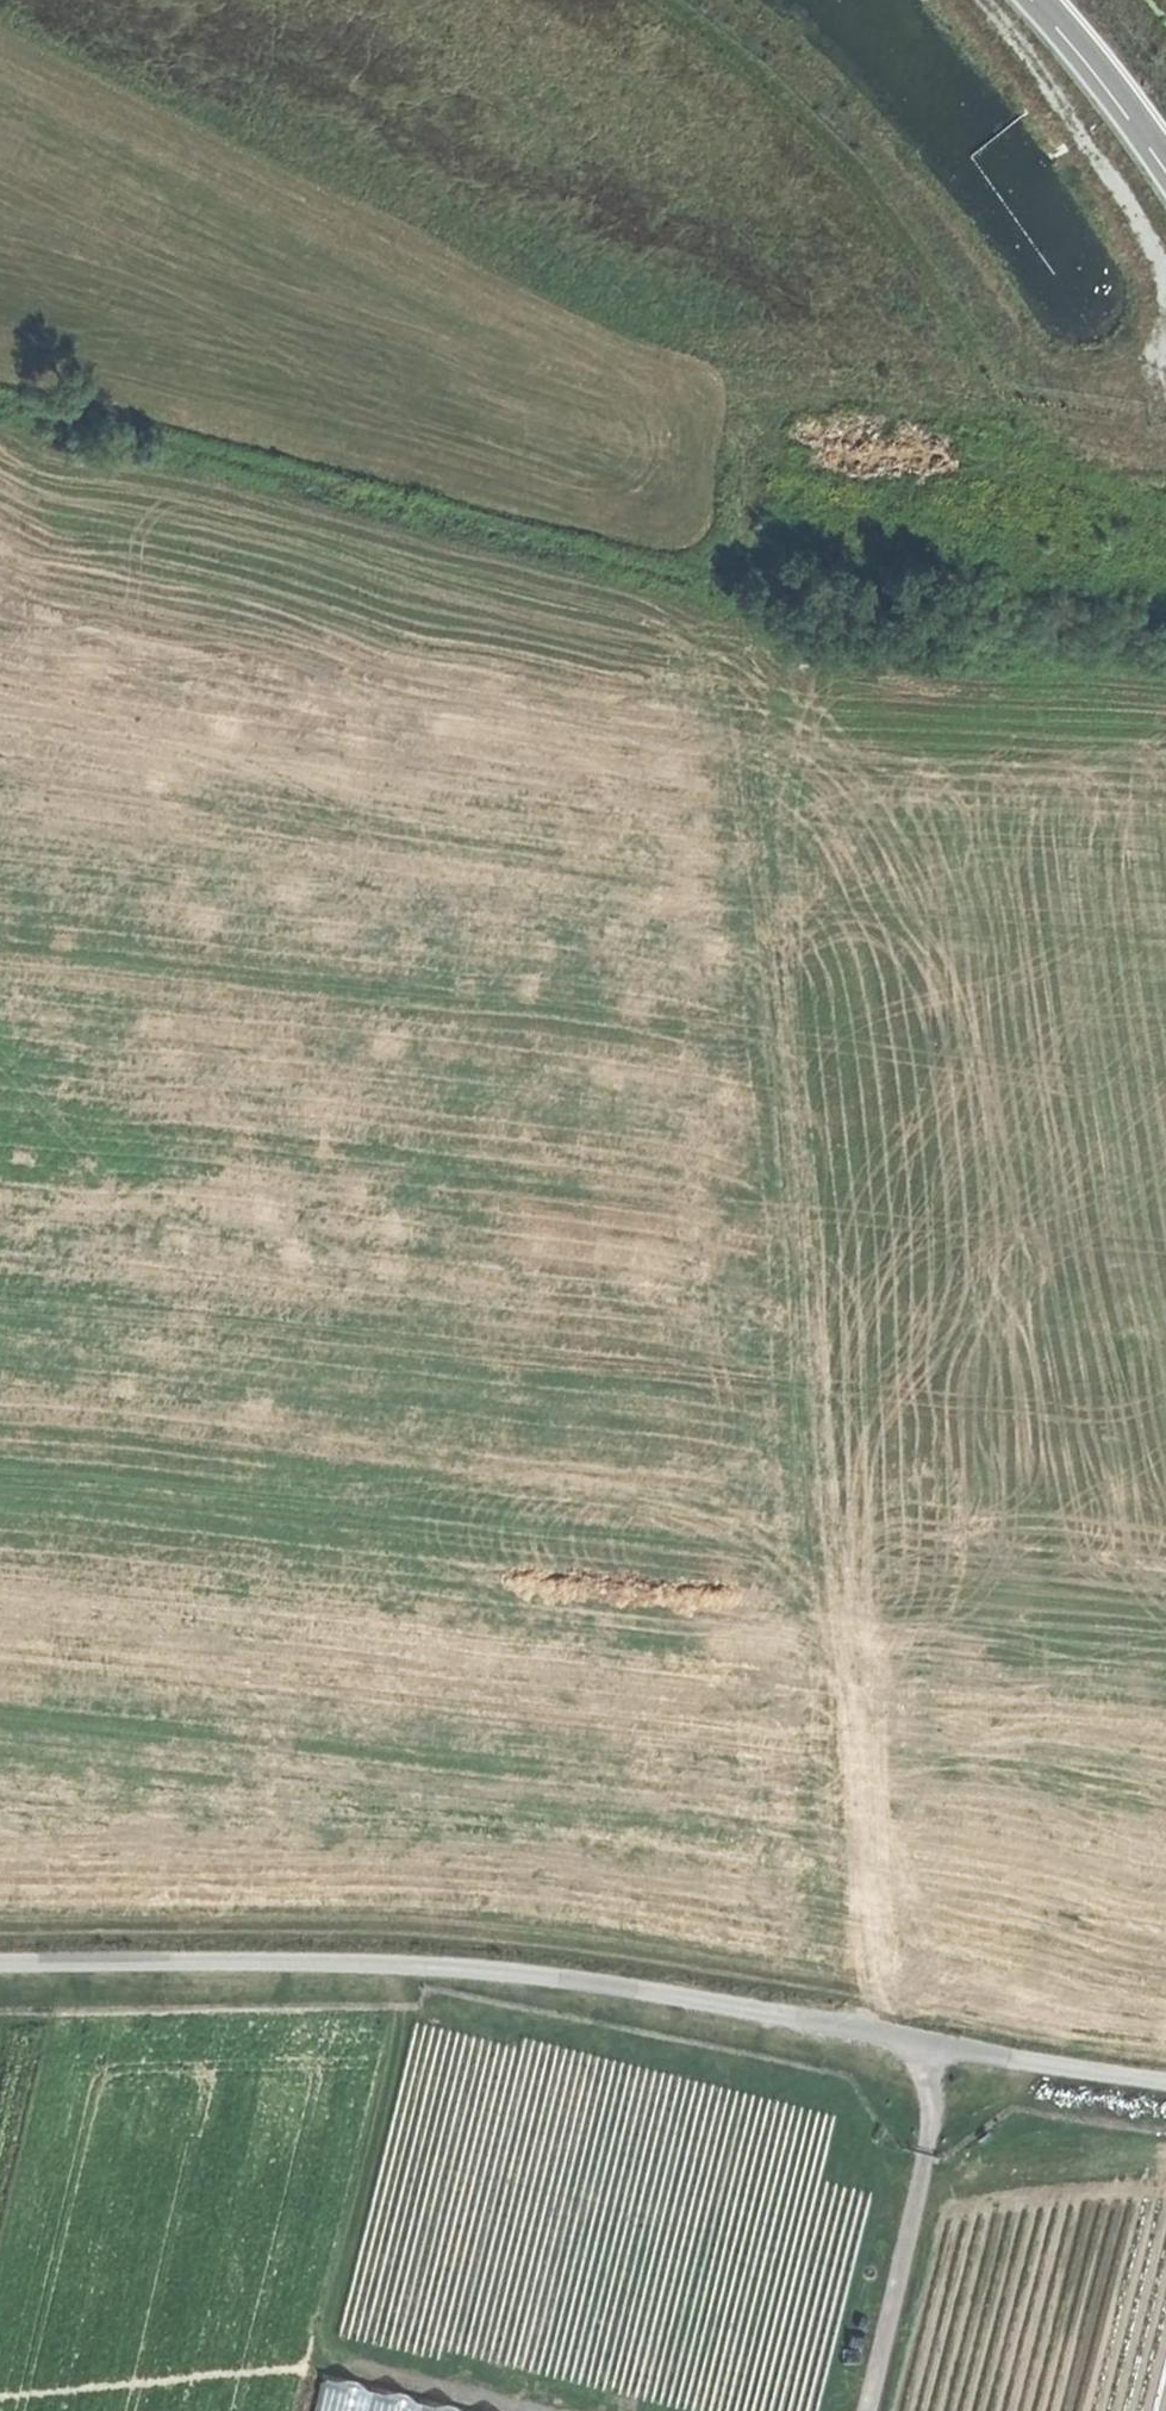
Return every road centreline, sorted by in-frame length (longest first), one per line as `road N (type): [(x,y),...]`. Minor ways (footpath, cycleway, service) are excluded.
road 1 (track): [(1165,2082),(551,1976),(334,1962),(0,1963)]
road 2 (motorway): [(1045,0),(1165,154)]

